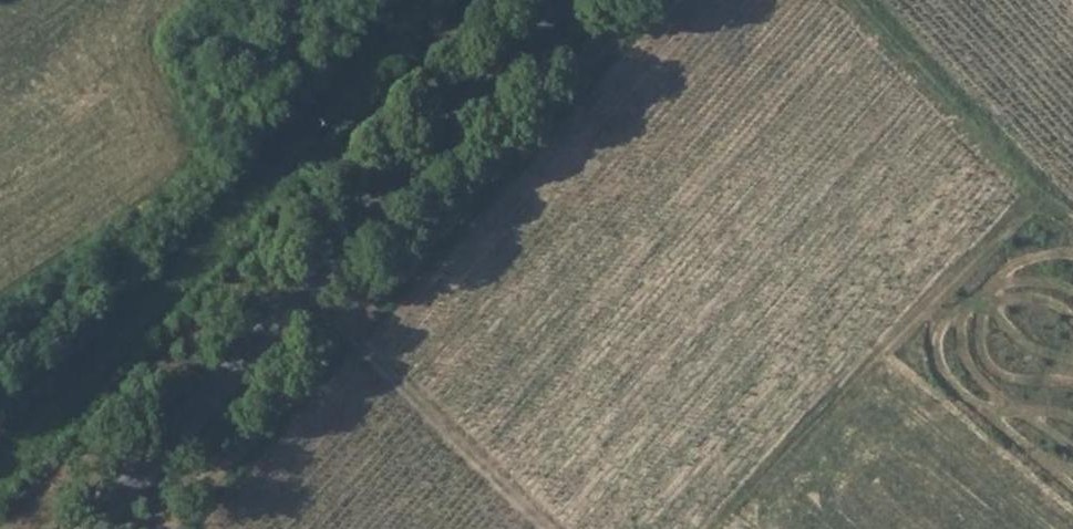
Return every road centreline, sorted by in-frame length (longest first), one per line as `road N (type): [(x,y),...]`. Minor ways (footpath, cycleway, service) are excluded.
road 1 (unclassified): [(556,0),(80,528)]

